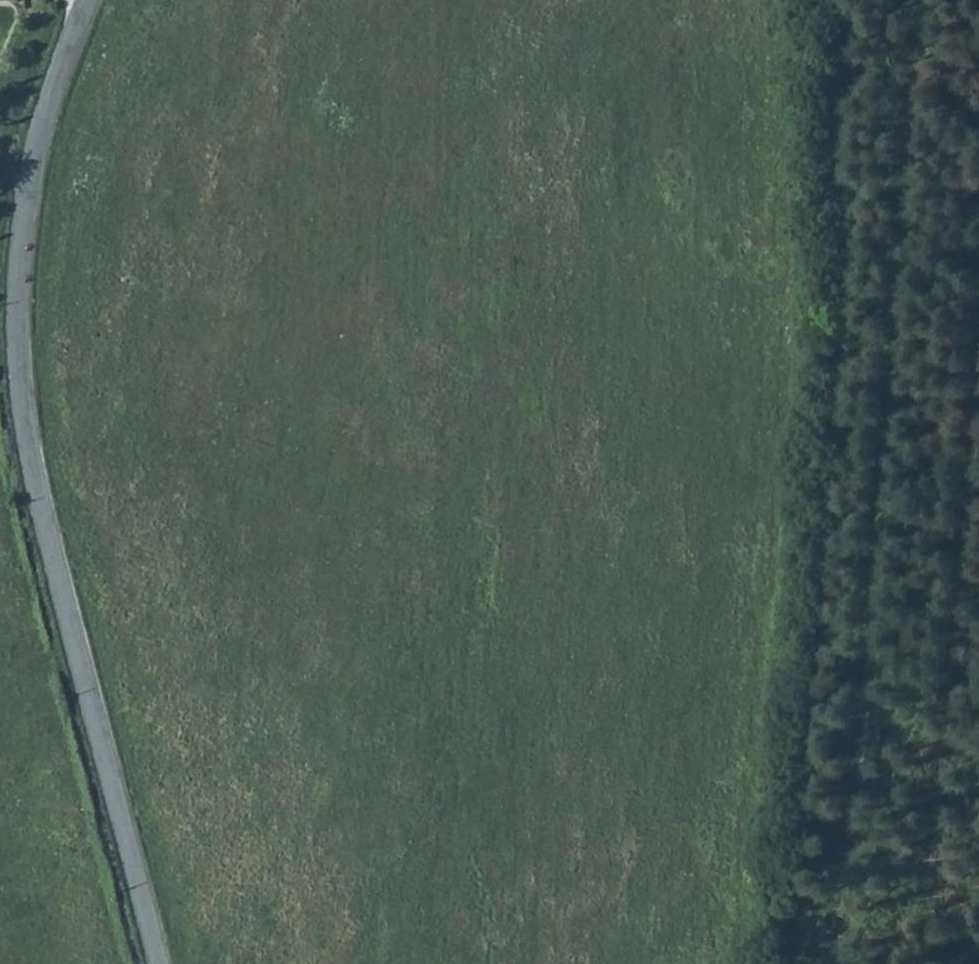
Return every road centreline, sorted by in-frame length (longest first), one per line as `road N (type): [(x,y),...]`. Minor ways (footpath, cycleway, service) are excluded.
road 1 (unclassified): [(88,0),(35,147),(16,337),(28,432),(162,963)]

